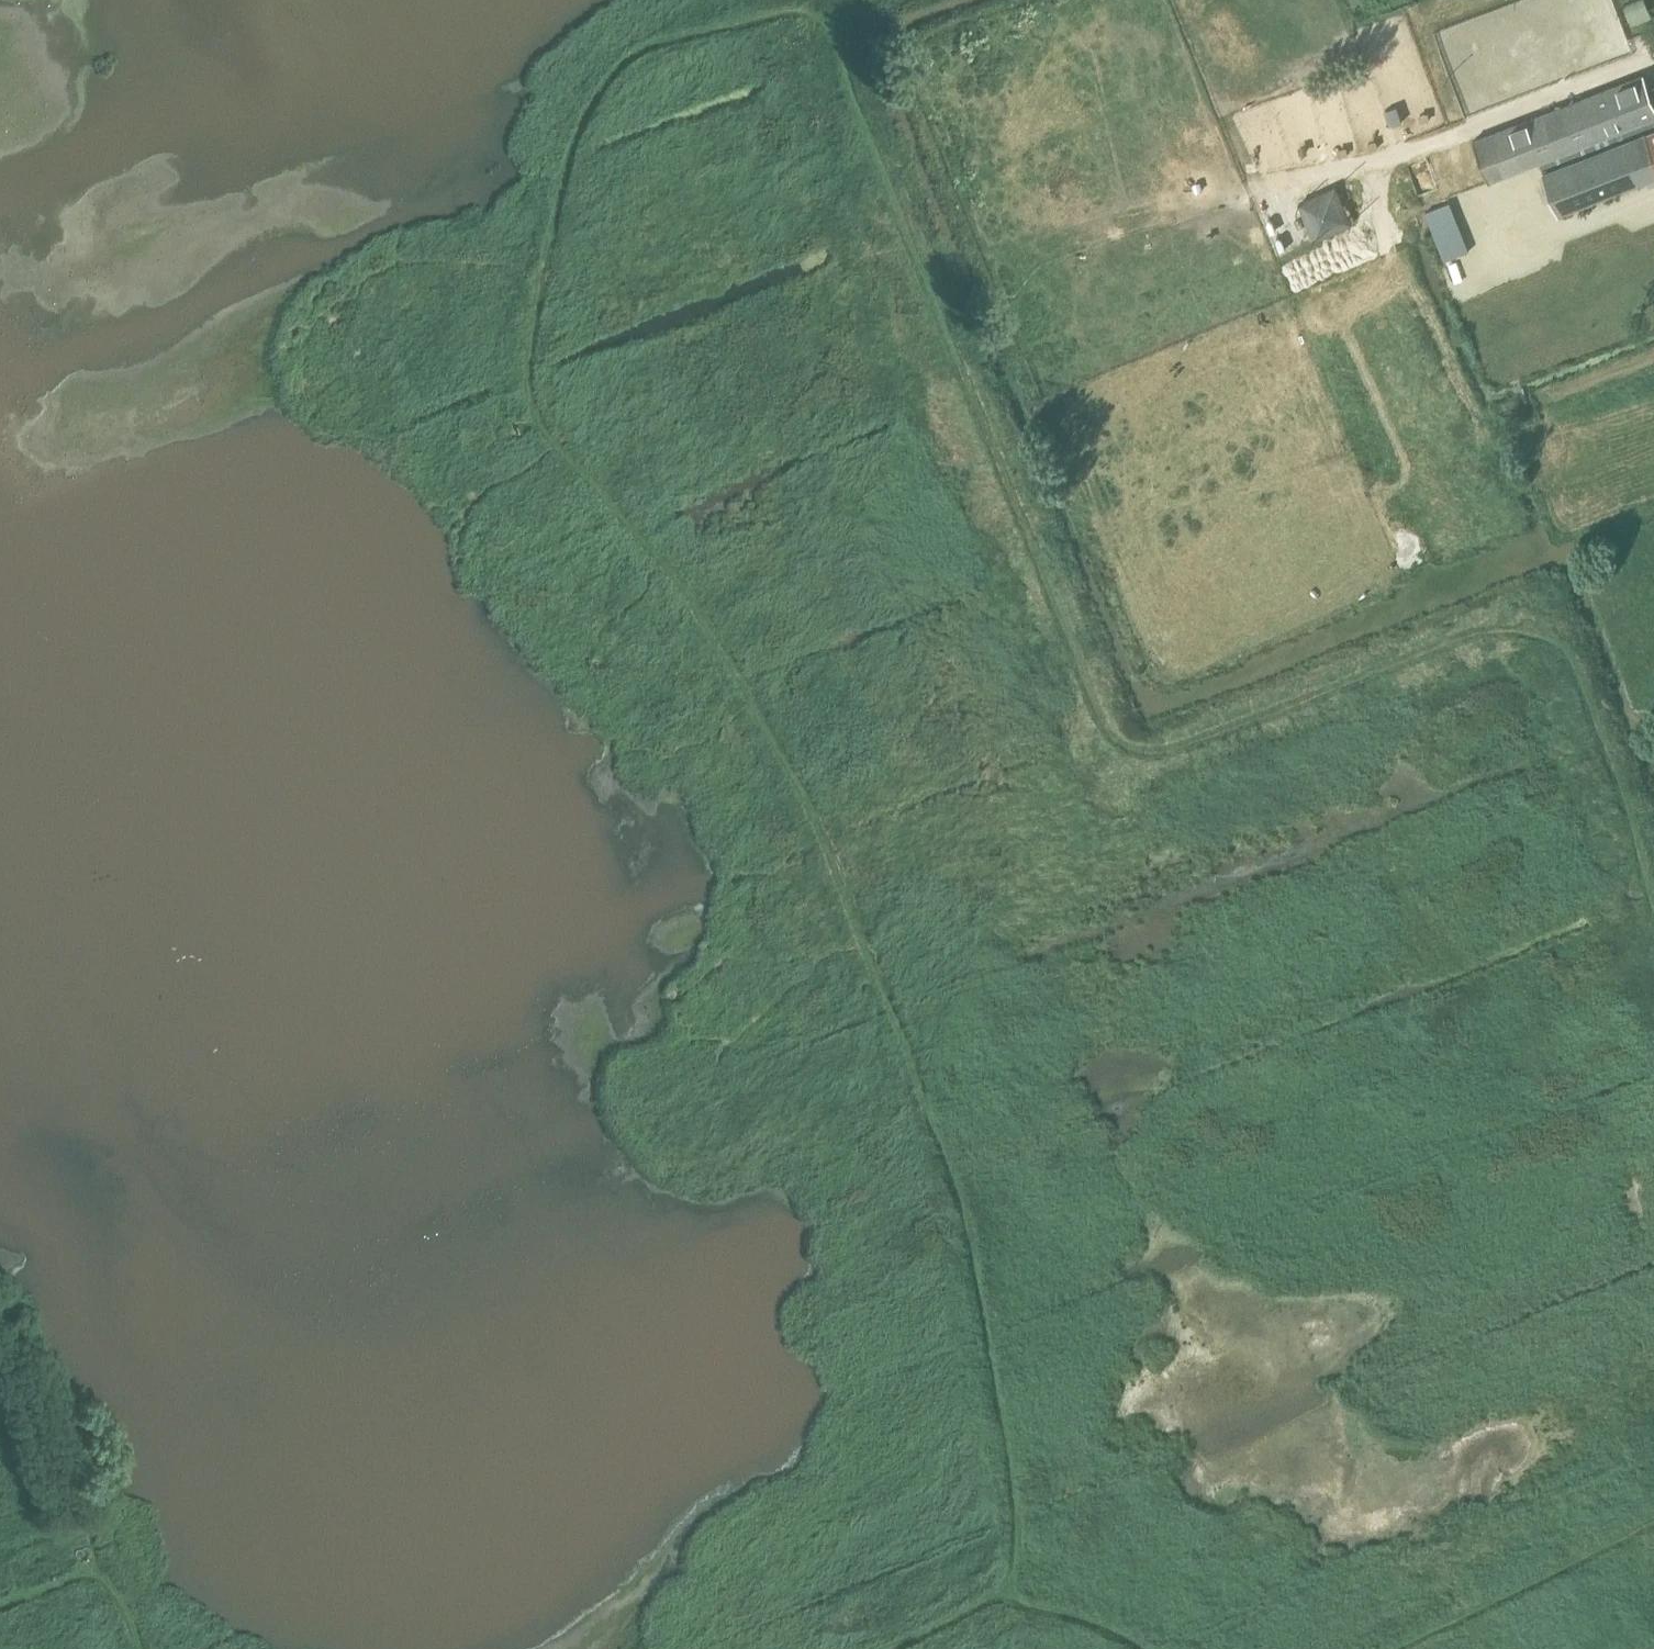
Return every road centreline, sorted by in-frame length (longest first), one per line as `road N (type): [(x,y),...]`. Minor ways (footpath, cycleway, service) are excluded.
road 1 (track): [(1653,58),(1443,141),(1310,174)]

